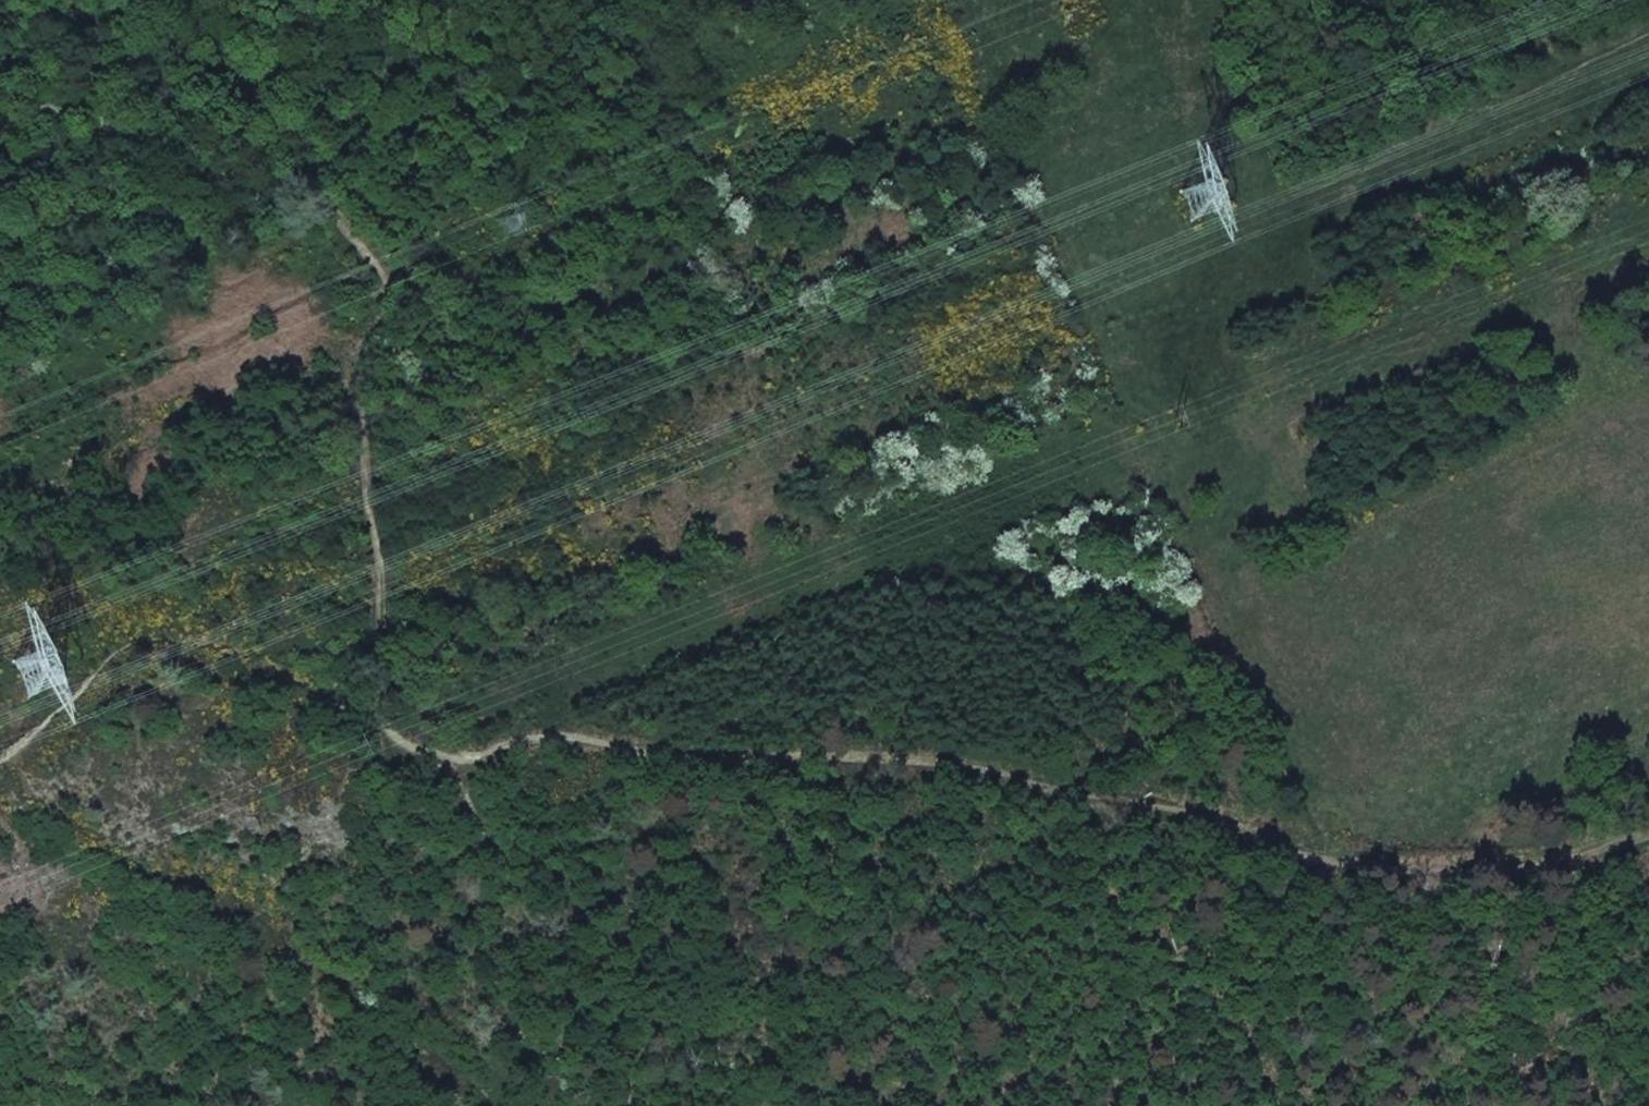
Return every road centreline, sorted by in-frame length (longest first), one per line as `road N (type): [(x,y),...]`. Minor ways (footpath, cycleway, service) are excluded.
road 1 (track): [(1648,835),(1525,865),(1384,871),(1305,860),(1185,809),(987,769),(684,754),(560,736),(456,759),(410,742)]
road 2 (track): [(410,742),(383,689),(382,573),(367,494),(368,396),(383,328),(396,306),(395,284),(306,207),(295,182),(119,63),(60,0)]
road 3 (track): [(410,742),(309,683),(121,619),(8,501),(0,478)]

